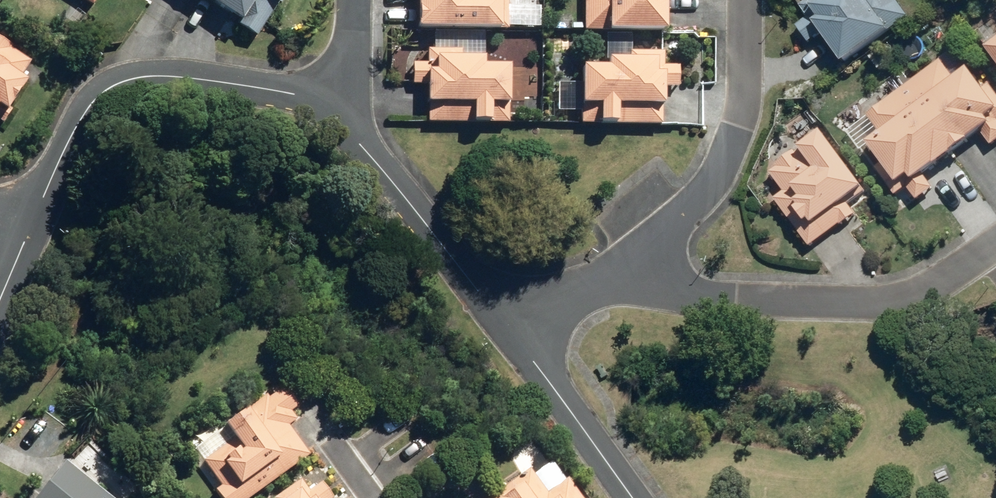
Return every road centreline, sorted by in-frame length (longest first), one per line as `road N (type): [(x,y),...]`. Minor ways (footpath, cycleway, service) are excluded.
road 1 (residential): [(33,225),(82,112),(131,79),(230,81),(339,112)]
road 2 (residential): [(995,240),(918,295),(886,304),(815,306),(634,282)]
road 3 (residential): [(746,0),(745,90),(732,141),(705,195),(634,282)]
road 4 (residential): [(339,112),(505,323)]
road 5 (residential): [(505,323),(633,497)]
road 6 (residential): [(634,282),(583,291),(505,323)]

